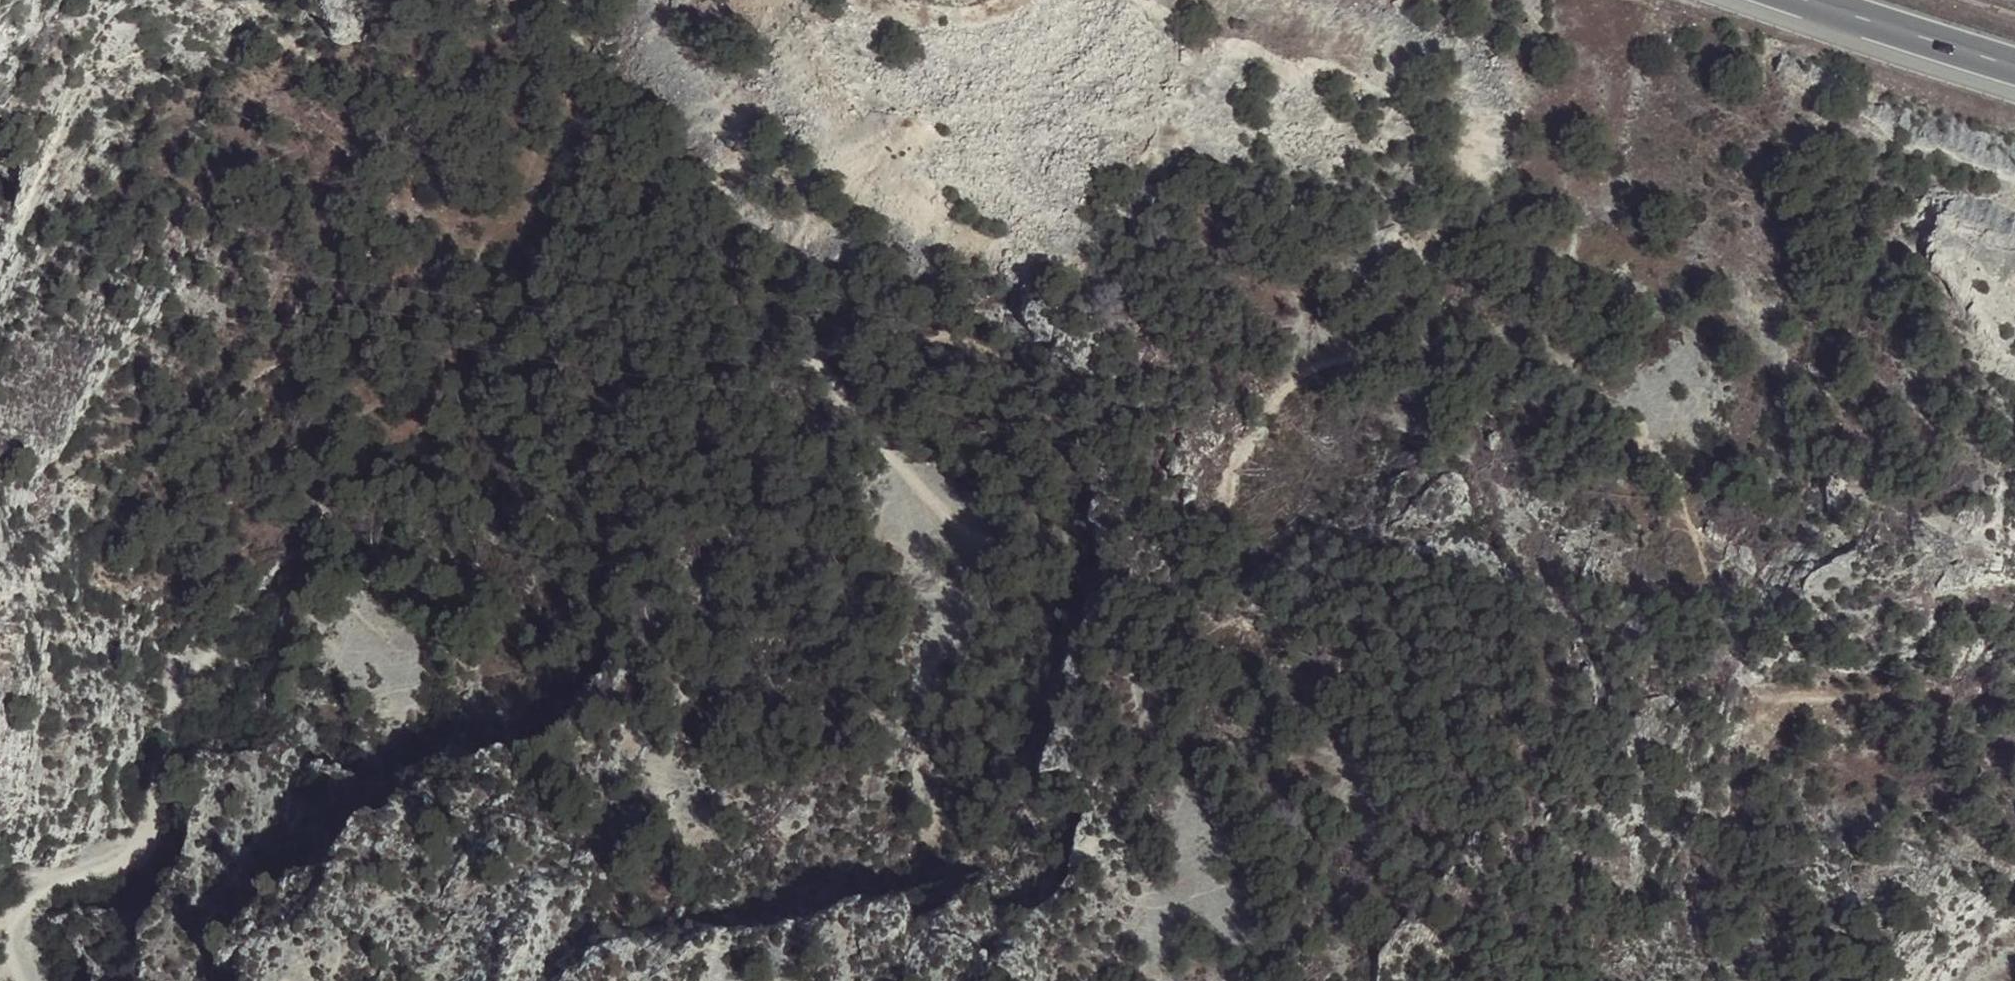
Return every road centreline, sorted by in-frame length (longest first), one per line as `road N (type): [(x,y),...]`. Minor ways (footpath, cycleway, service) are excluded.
road 1 (track): [(576,0),(671,195),(956,521),(1005,527),(1035,517)]
road 2 (motorway): [(1813,0),(2014,65)]

